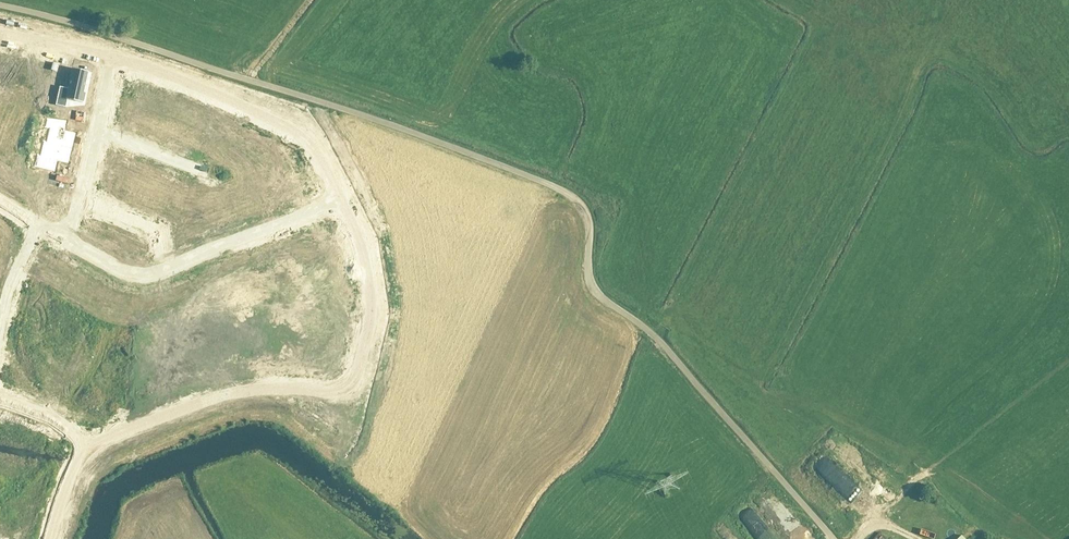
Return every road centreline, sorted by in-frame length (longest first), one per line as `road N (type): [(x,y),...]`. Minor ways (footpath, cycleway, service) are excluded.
road 1 (unclassified): [(832,538),(648,330),(589,287),(583,208),(557,187),(305,99),(0,6)]
road 2 (residential): [(339,199),(363,240),(373,309),(355,381),(333,395),(229,395),(88,444)]
road 3 (residential): [(61,237),(129,273),(157,274),(339,199)]
road 4 (residential): [(110,56),(308,138),(339,199)]
road 5 (residential): [(110,56),(61,237)]

